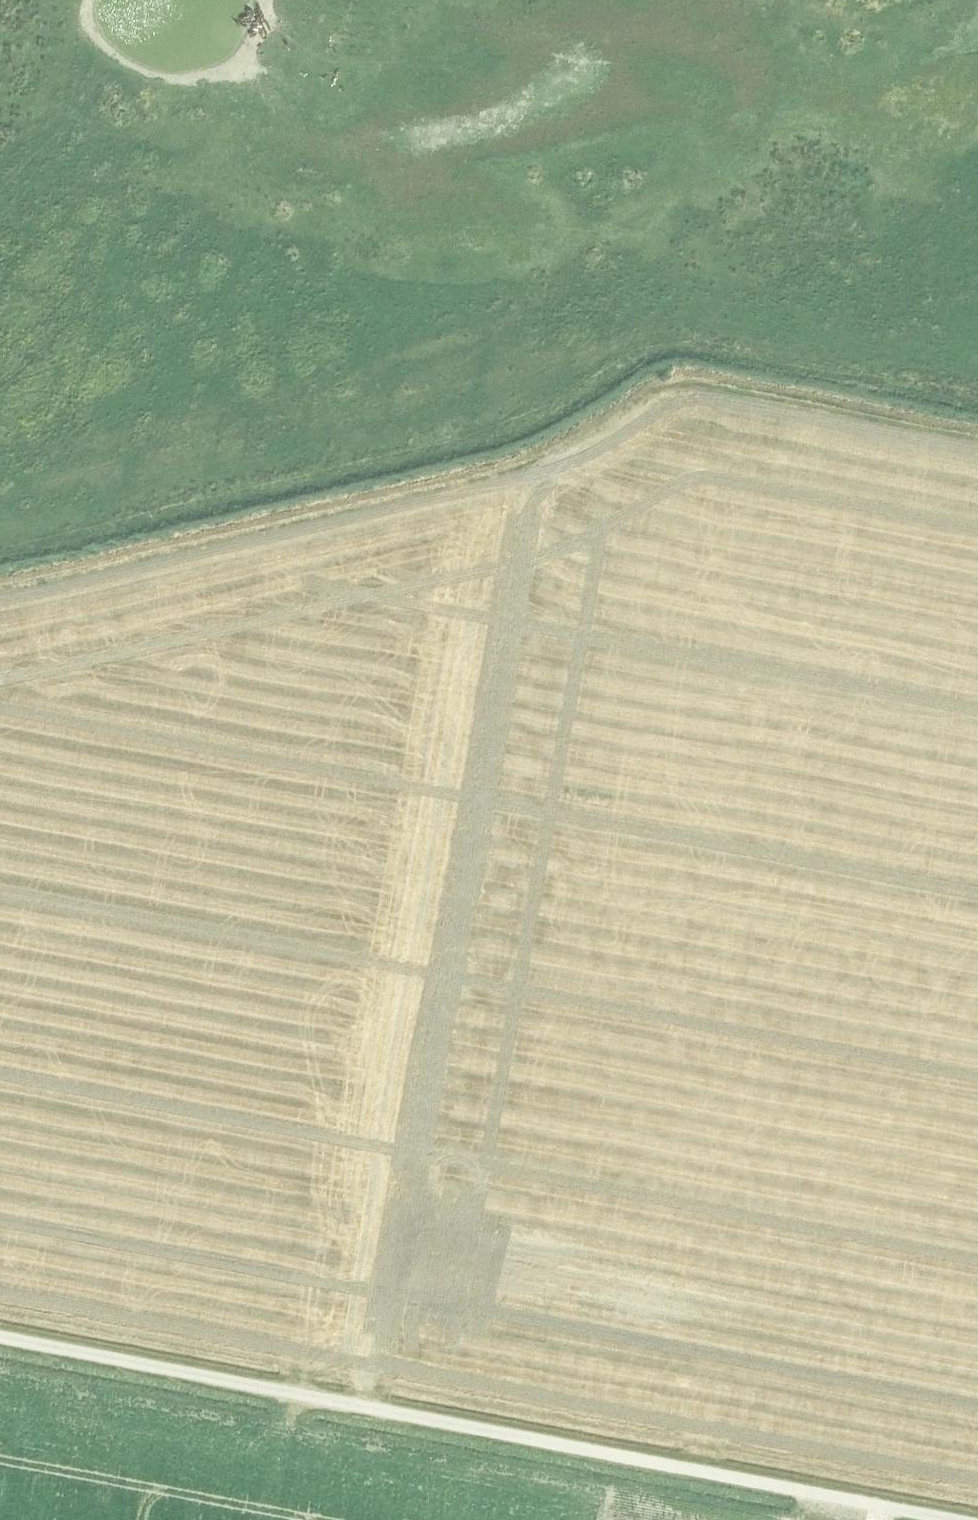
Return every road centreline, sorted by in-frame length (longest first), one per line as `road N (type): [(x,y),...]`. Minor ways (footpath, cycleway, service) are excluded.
road 1 (unclassified): [(962,1519),(0,1337)]

